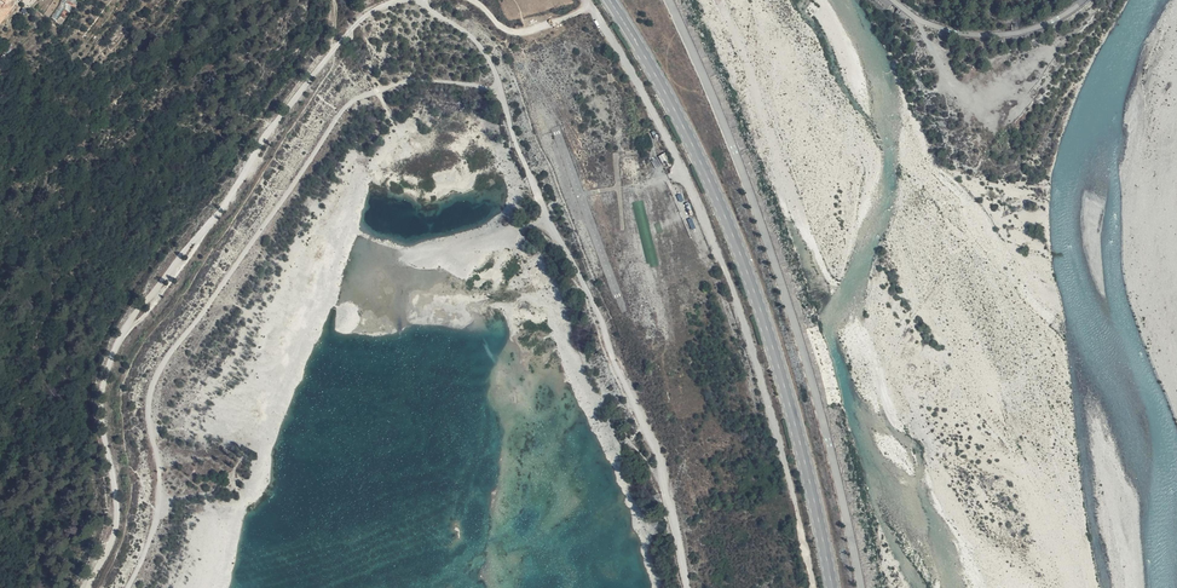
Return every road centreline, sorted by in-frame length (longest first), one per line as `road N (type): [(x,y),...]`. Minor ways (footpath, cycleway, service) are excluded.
road 1 (track): [(407,0),(351,31),(315,72),(120,340),(103,393),(117,522),(84,587)]
road 2 (track): [(128,587),(161,493),(149,425),(163,362),(207,310),(344,108),(375,91),(436,79),(478,90)]
road 3 (track): [(812,587),(744,314),(633,71),(586,0)]
road 4 (primary): [(832,587),(791,411),(735,237),(669,98),(609,0)]
road 5 (track): [(501,89),(538,192),(661,455),(687,587)]
road 6 (track): [(590,6),(519,31),(469,0)]
road 7 (track): [(415,0),(473,35),(498,69),(501,89)]

